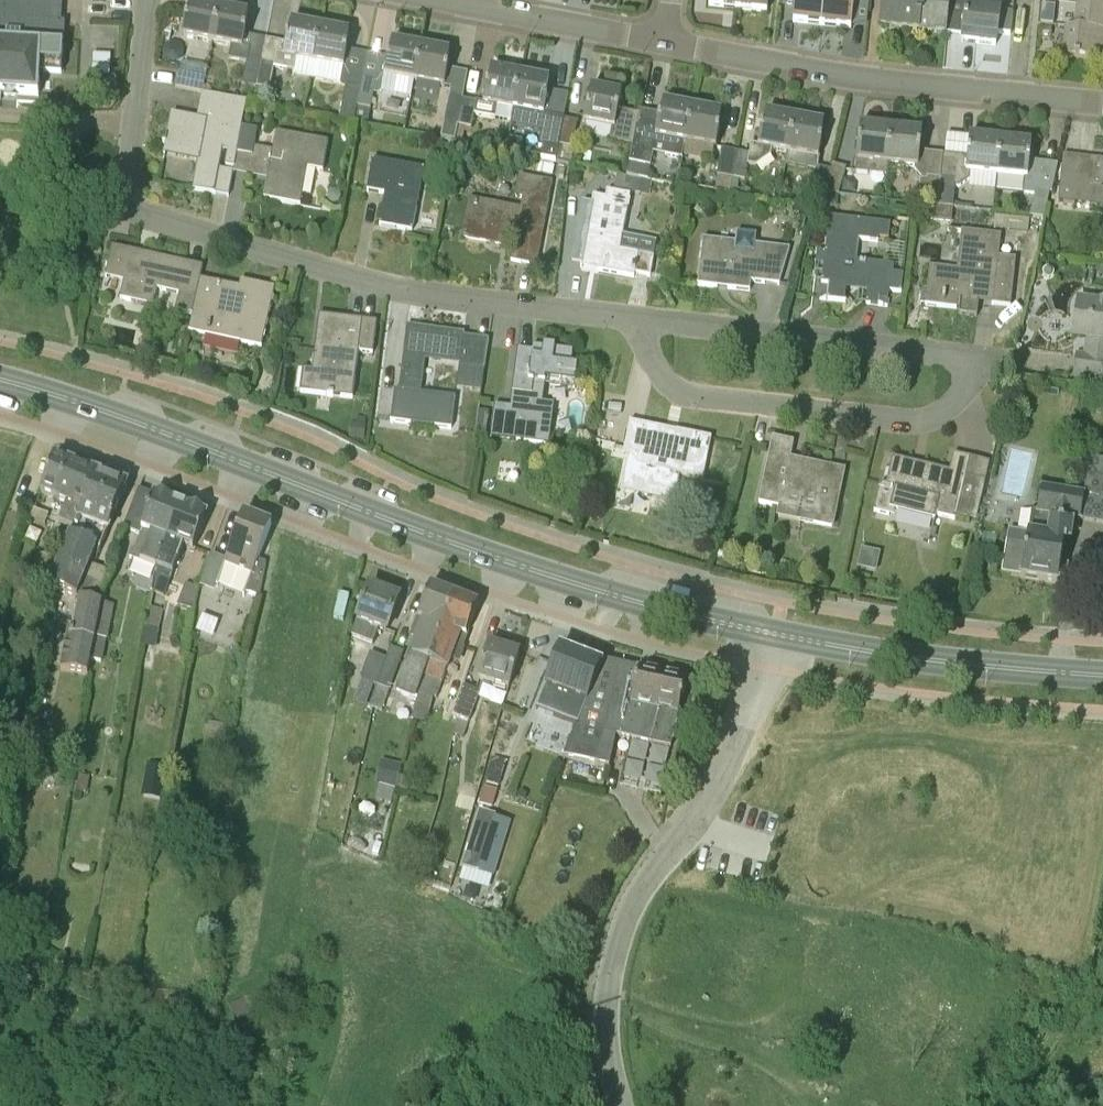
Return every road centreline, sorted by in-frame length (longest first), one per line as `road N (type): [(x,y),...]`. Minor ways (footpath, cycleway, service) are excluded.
road 1 (secondary): [(777,636),(612,597),(0,379)]
road 2 (residential): [(642,322),(430,295),(138,212),(126,190),(149,0)]
road 3 (unclassified): [(620,1105),(606,1039),(616,950),(651,875),(715,791),(777,636)]
road 4 (residential): [(1102,103),(664,38)]
road 5 (residential): [(642,322),(644,348),(669,387),(691,398),(923,421),(961,398),(965,364),(948,354)]
road 6 (secondary): [(1102,675),(777,636)]
road 7 (residential): [(948,354),(642,322)]
road 8 (residential): [(664,38),(454,0)]

